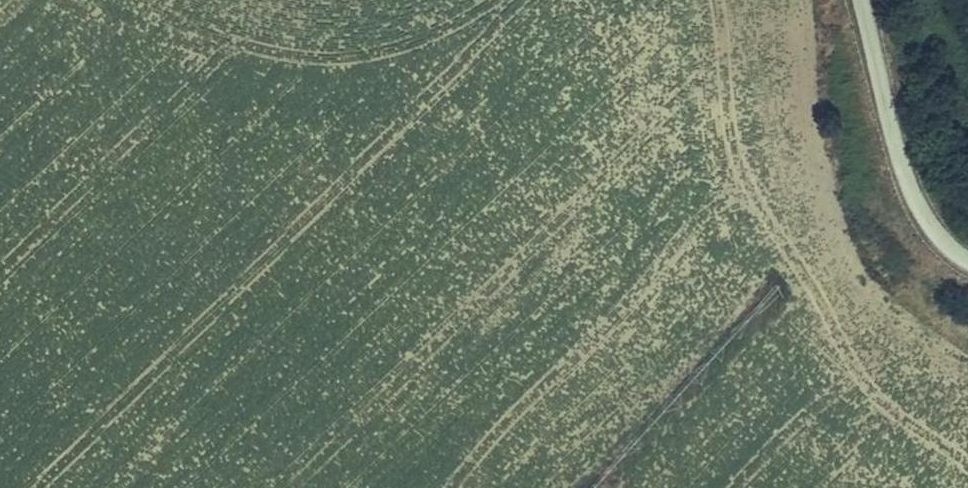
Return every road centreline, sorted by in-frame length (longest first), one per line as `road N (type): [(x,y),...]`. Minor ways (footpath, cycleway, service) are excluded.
road 1 (residential): [(967,252),(925,205),(867,0)]

